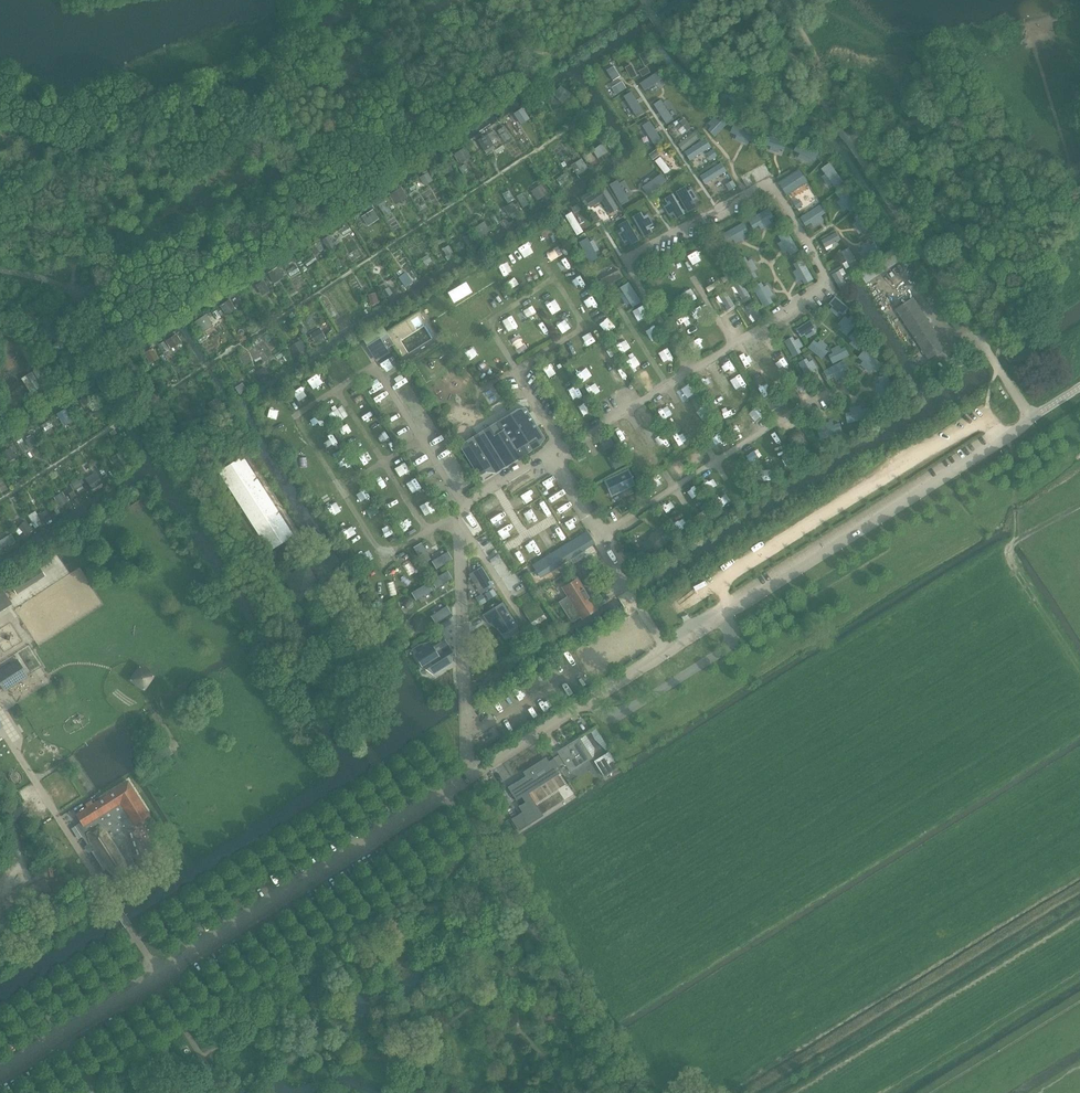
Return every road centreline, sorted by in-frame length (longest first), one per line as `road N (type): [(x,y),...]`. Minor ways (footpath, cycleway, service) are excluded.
road 1 (unclassified): [(63,1035),(1033,417)]
road 2 (track): [(563,450),(821,290),(821,273),(770,184),(630,262)]
road 3 (track): [(601,535),(813,402)]
road 4 (track): [(630,262),(693,371)]

